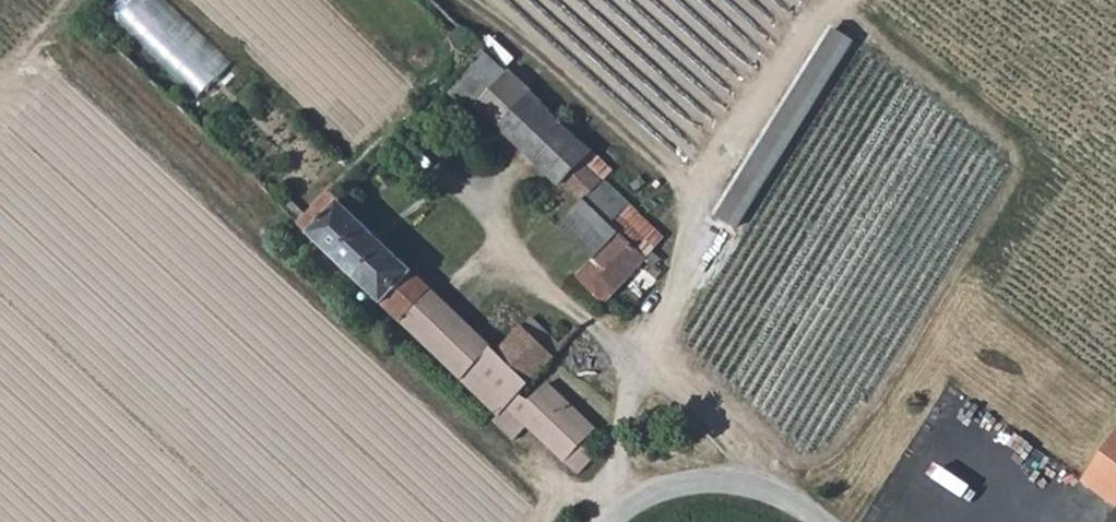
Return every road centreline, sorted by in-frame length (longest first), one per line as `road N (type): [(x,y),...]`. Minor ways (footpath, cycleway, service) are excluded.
road 1 (track): [(842,0),(689,216),(696,256),(642,354),(609,513)]
road 2 (track): [(467,0),(634,142),(689,216)]
road 3 (unclassified): [(811,521),(789,505),(700,480),(609,513),(603,521)]
road 4 (track): [(642,354),(789,505)]

